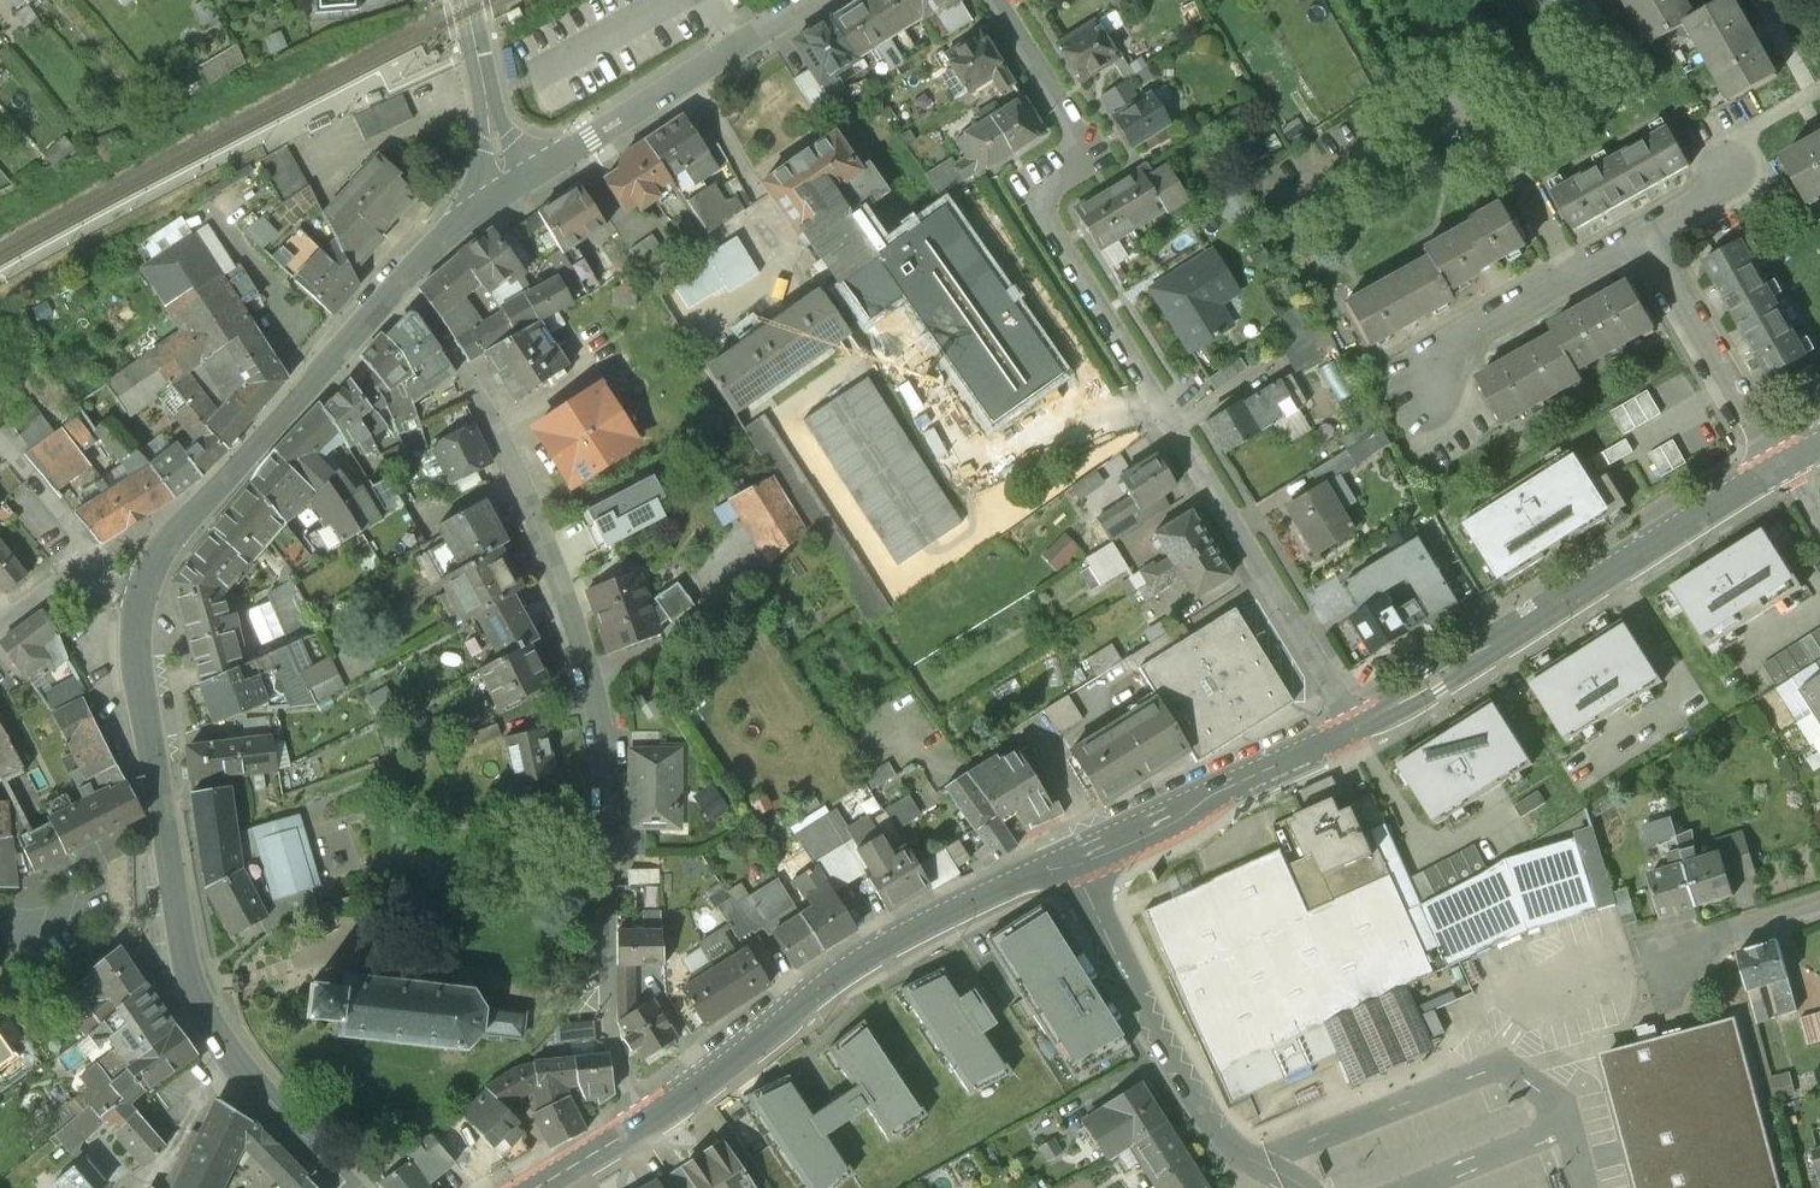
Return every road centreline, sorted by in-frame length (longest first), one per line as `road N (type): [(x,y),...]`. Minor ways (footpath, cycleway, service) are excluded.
road 1 (residential): [(398,283),(474,388),(566,581),(593,679),(603,781),(595,885),(611,1036),(648,1120)]
road 2 (residential): [(1358,728),(1070,240),(1049,197),(1051,168),(1083,141),(992,0)]
road 3 (secondary): [(351,1187),(242,1070),(198,996),(134,646),(141,594)]
road 4 (secondary): [(648,1120),(764,1026),(898,936),(1070,859)]
road 5 (secondary): [(1358,728),(1782,466)]
road 6 (secondary): [(141,594),(161,549),(398,283)]
road 7 (residential): [(507,188),(801,0)]
road 8 (unclassified): [(1070,859),(1114,956),(1230,1145)]
road 9 (secondary): [(1070,859),(1358,728)]
road 10 (residential): [(1632,235),(1408,356),(1397,385)]
road 11 (residential): [(1782,466),(1632,235)]
road 12 (secondary): [(507,188),(465,0)]
road 13 (residential): [(1819,901),(1656,950)]
road 14 (residential): [(89,574),(87,545),(0,443)]
road 15 (secondary): [(398,283),(507,188)]
road 16 (secondary): [(533,1187),(648,1120)]

